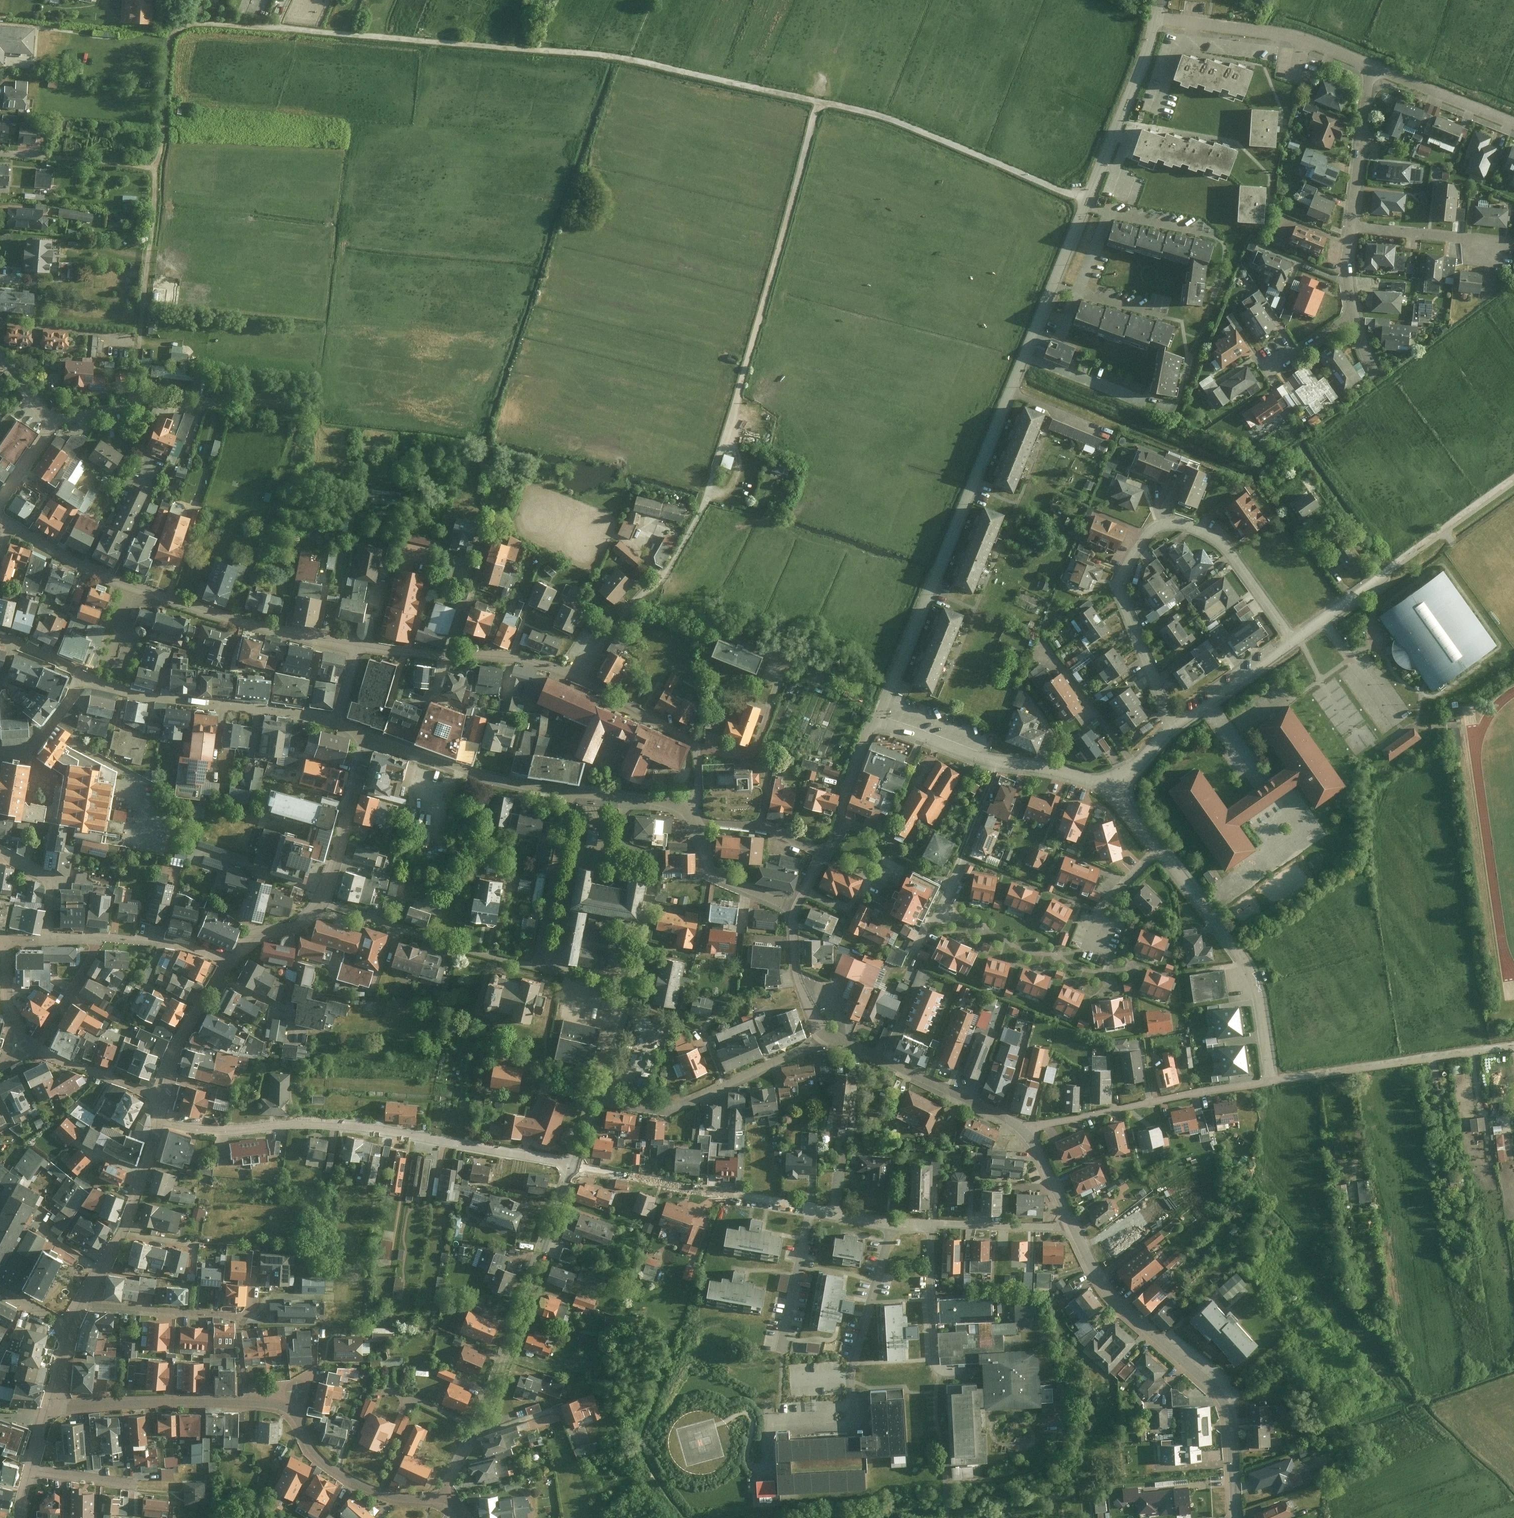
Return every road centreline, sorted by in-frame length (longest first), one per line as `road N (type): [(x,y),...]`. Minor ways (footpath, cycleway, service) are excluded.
road 1 (track): [(131,401),(168,48),(189,23),(611,56),(879,114),(1087,198)]
road 2 (residential): [(1155,19),(1056,286),(876,719)]
road 3 (residential): [(573,1164),(891,1224),(1073,1222)]
road 4 (residential): [(357,646),(501,654),(578,678),(696,740),(697,792),(687,812)]
road 5 (residential): [(157,1120),(225,1130),(368,1127),(573,1164)]
road 6 (track): [(702,501),(734,416),(819,101)]
road 7 (residential): [(1293,642),(1217,539),(1179,523),(1152,530),(1119,586),(1175,726)]
road 8 (residential): [(7,524),(126,587),(357,646)]
road 9 (residential): [(573,1164),(445,1499)]
road 10 (residential): [(1237,1517),(1224,1402),(1104,1285),(1073,1222)]
road 11 (residential): [(1114,789),(1248,964),(1270,1082)]
road 12 (residential): [(687,812),(658,800),(507,780),(365,734)]
road 13 (residential): [(1073,1222),(1035,1144),(1015,1123),(825,1032)]
road 14 (residential): [(825,1032),(674,1108),(596,1102),(573,1164)]
road 15 (residential): [(230,960),(256,932),(315,908),(365,734)]
road 16 (residential): [(77,1305),(241,1316),(248,1401)]
road 17 (residential): [(876,719),(1114,789)]
road 18 (residential): [(248,1401),(285,1407),(311,1447),(357,1486),(404,1500),(445,1499)]
road 19 (residential): [(1155,19),(1296,42),(1374,67)]
road 20 (residential): [(77,1305),(131,1212),(157,1120)]
road 21 (residential): [(48,1408),(248,1401)]
road 22 (residential): [(0,353),(54,423),(0,502)]
road 23 (track): [(1384,576),(1513,478)]
road 24 (residential): [(1374,67),(1350,226)]
road 25 (residential): [(161,1093),(170,1056),(230,960)]
road 26 (residential): [(1374,67),(1513,121)]
road 27 (residential): [(161,1093),(20,1046)]
road 28 (residential): [(694,820),(714,873),(797,906)]
road 29 (residential): [(1175,726),(1293,642)]
road 30 (residential): [(20,1046),(41,1040),(104,937)]
road 31 (residential): [(1350,226),(1469,237),(1487,245)]
road 32 (residential): [(824,851),(771,829),(694,820)]
road 33 (residential): [(797,906),(798,977),(825,1032)]
road 34 (residential): [(230,960),(187,945),(104,937)]

